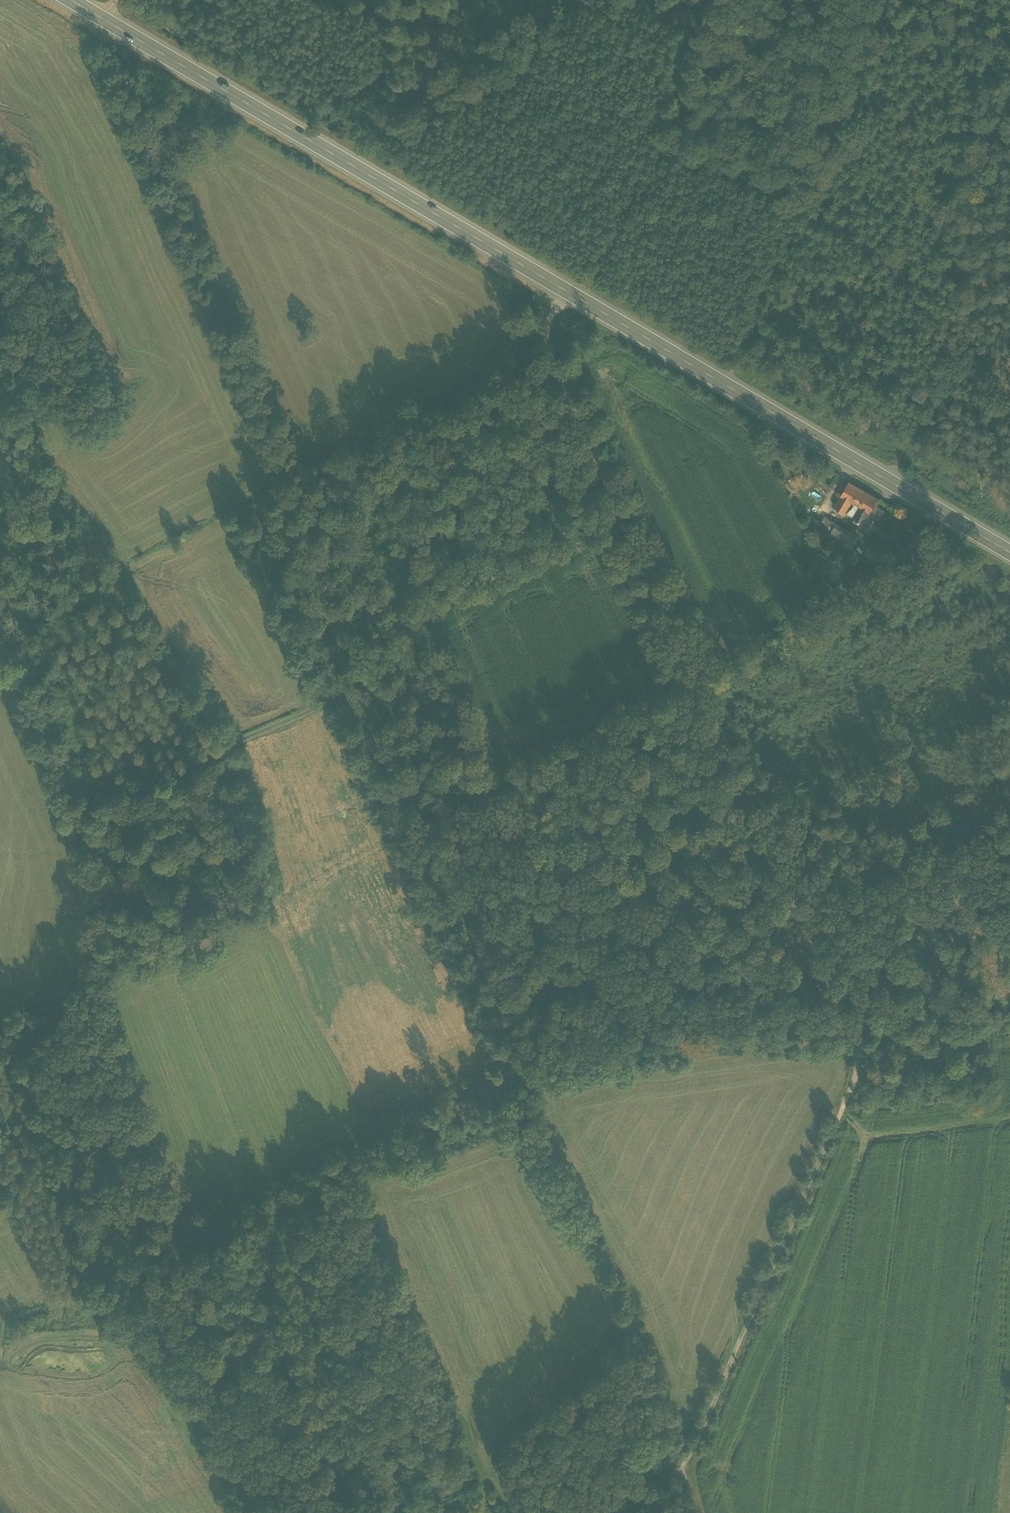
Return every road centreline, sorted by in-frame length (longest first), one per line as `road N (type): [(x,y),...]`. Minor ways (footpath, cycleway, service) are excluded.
road 1 (track): [(681,1469),(854,1079),(856,1054),(547,345),(568,292)]
road 2 (secondary): [(72,0),(1009,552)]

